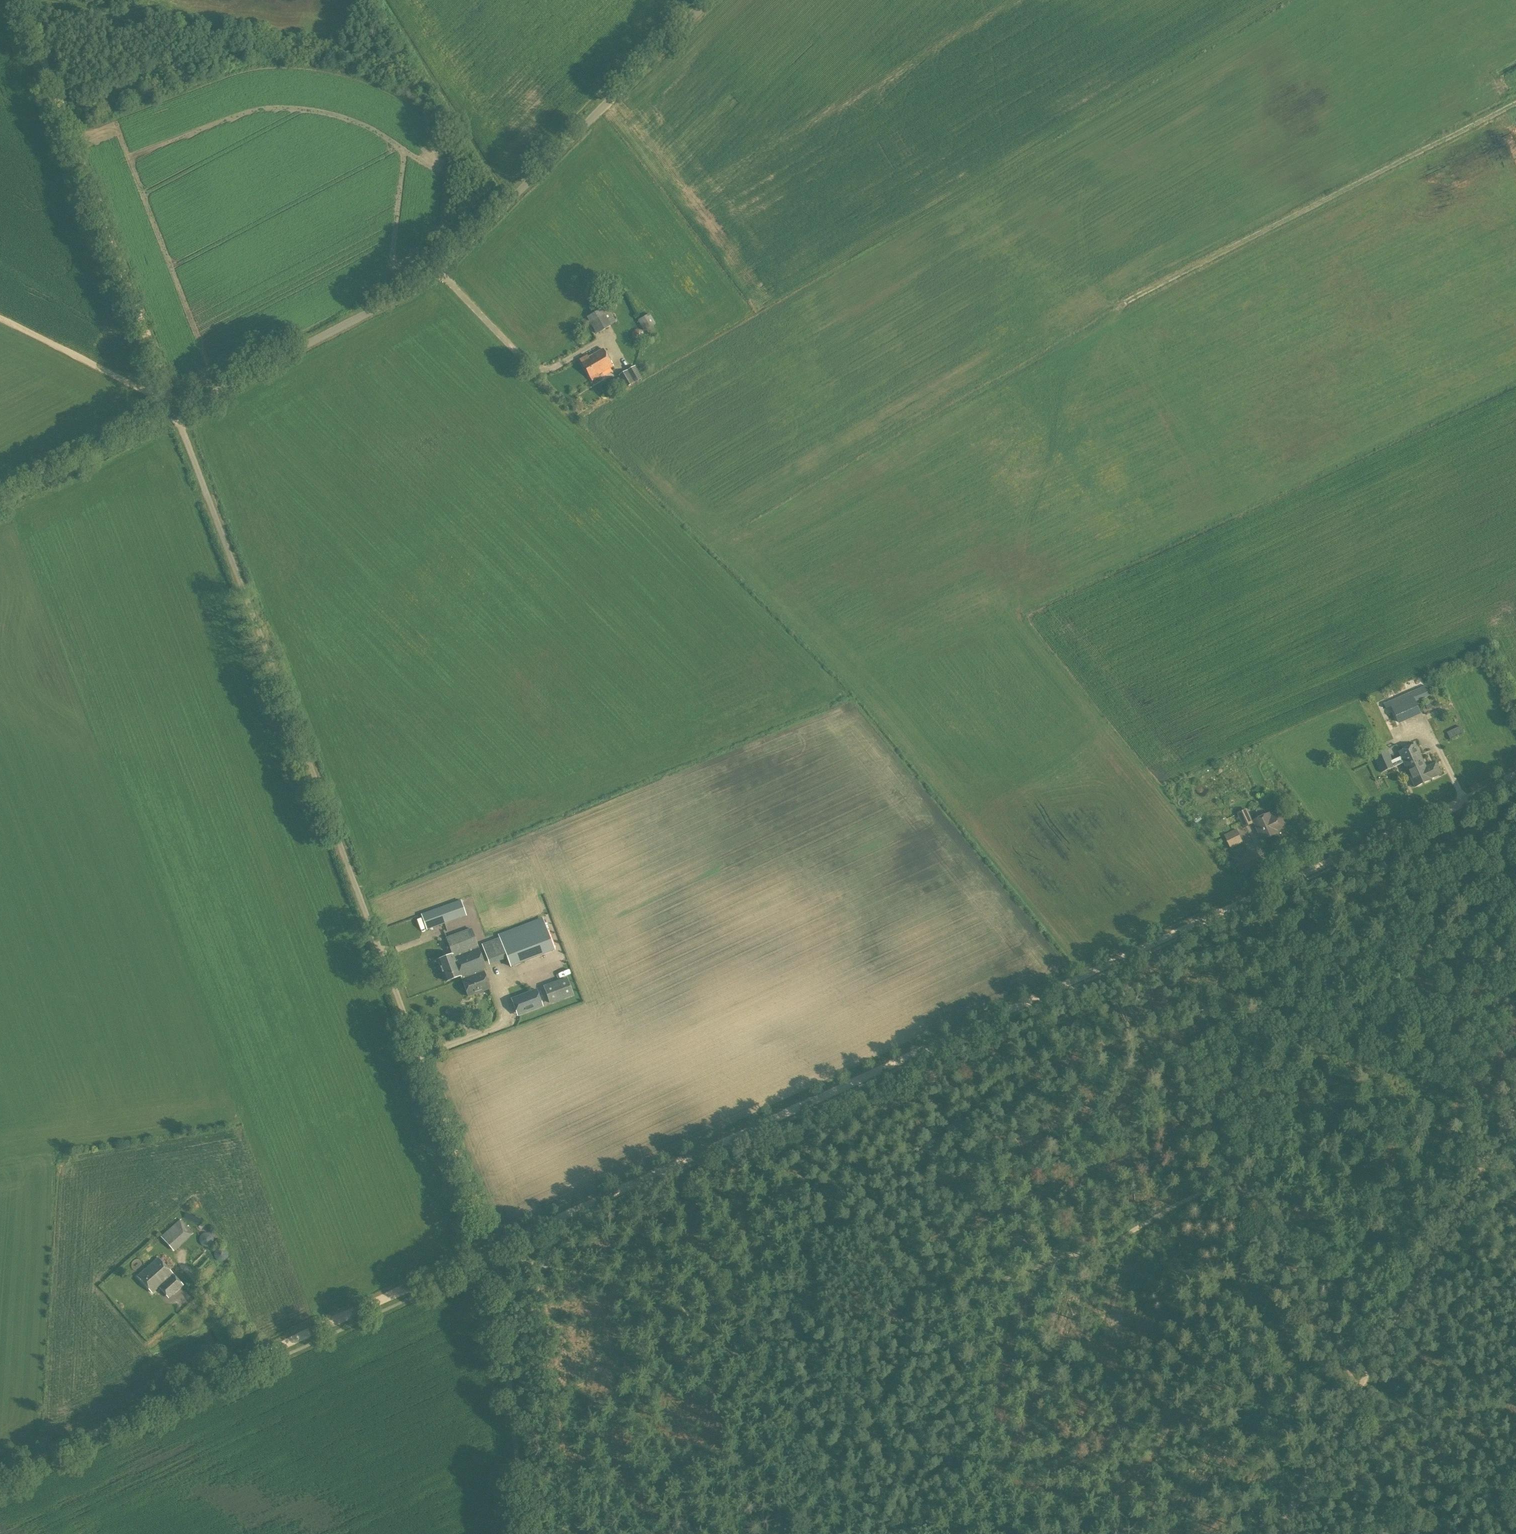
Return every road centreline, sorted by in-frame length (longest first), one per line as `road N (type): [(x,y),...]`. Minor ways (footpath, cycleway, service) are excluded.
road 1 (track): [(279,1350),(1515,774)]
road 2 (unclassified): [(489,1252),(176,411)]
road 3 (unclassified): [(176,411),(437,275),(712,0)]
road 4 (track): [(1372,1366),(1110,962)]
road 5 (unclassified): [(176,411),(21,0)]
road 6 (track): [(1515,1115),(1342,1421)]
road 7 (unclassified): [(0,1475),(279,1350)]
road 8 (track): [(526,1533),(489,1252)]
road 9 (track): [(1342,1421),(1358,1443),(1362,1525),(1426,1507),(1440,1533)]
road 10 (unclassified): [(0,502),(176,411)]
road 11 (track): [(0,319),(172,401)]
road 12 (track): [(1342,1421),(1277,1533)]

